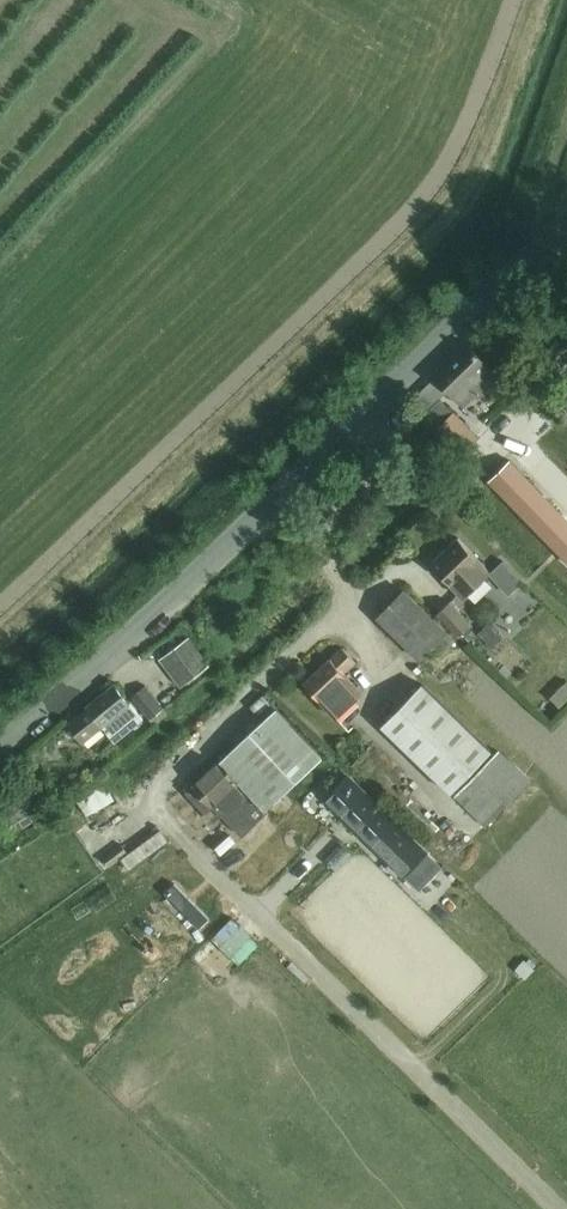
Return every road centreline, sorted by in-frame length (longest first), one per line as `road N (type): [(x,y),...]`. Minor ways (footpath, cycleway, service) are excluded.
road 1 (tertiary): [(0,746),(32,725),(566,229)]

